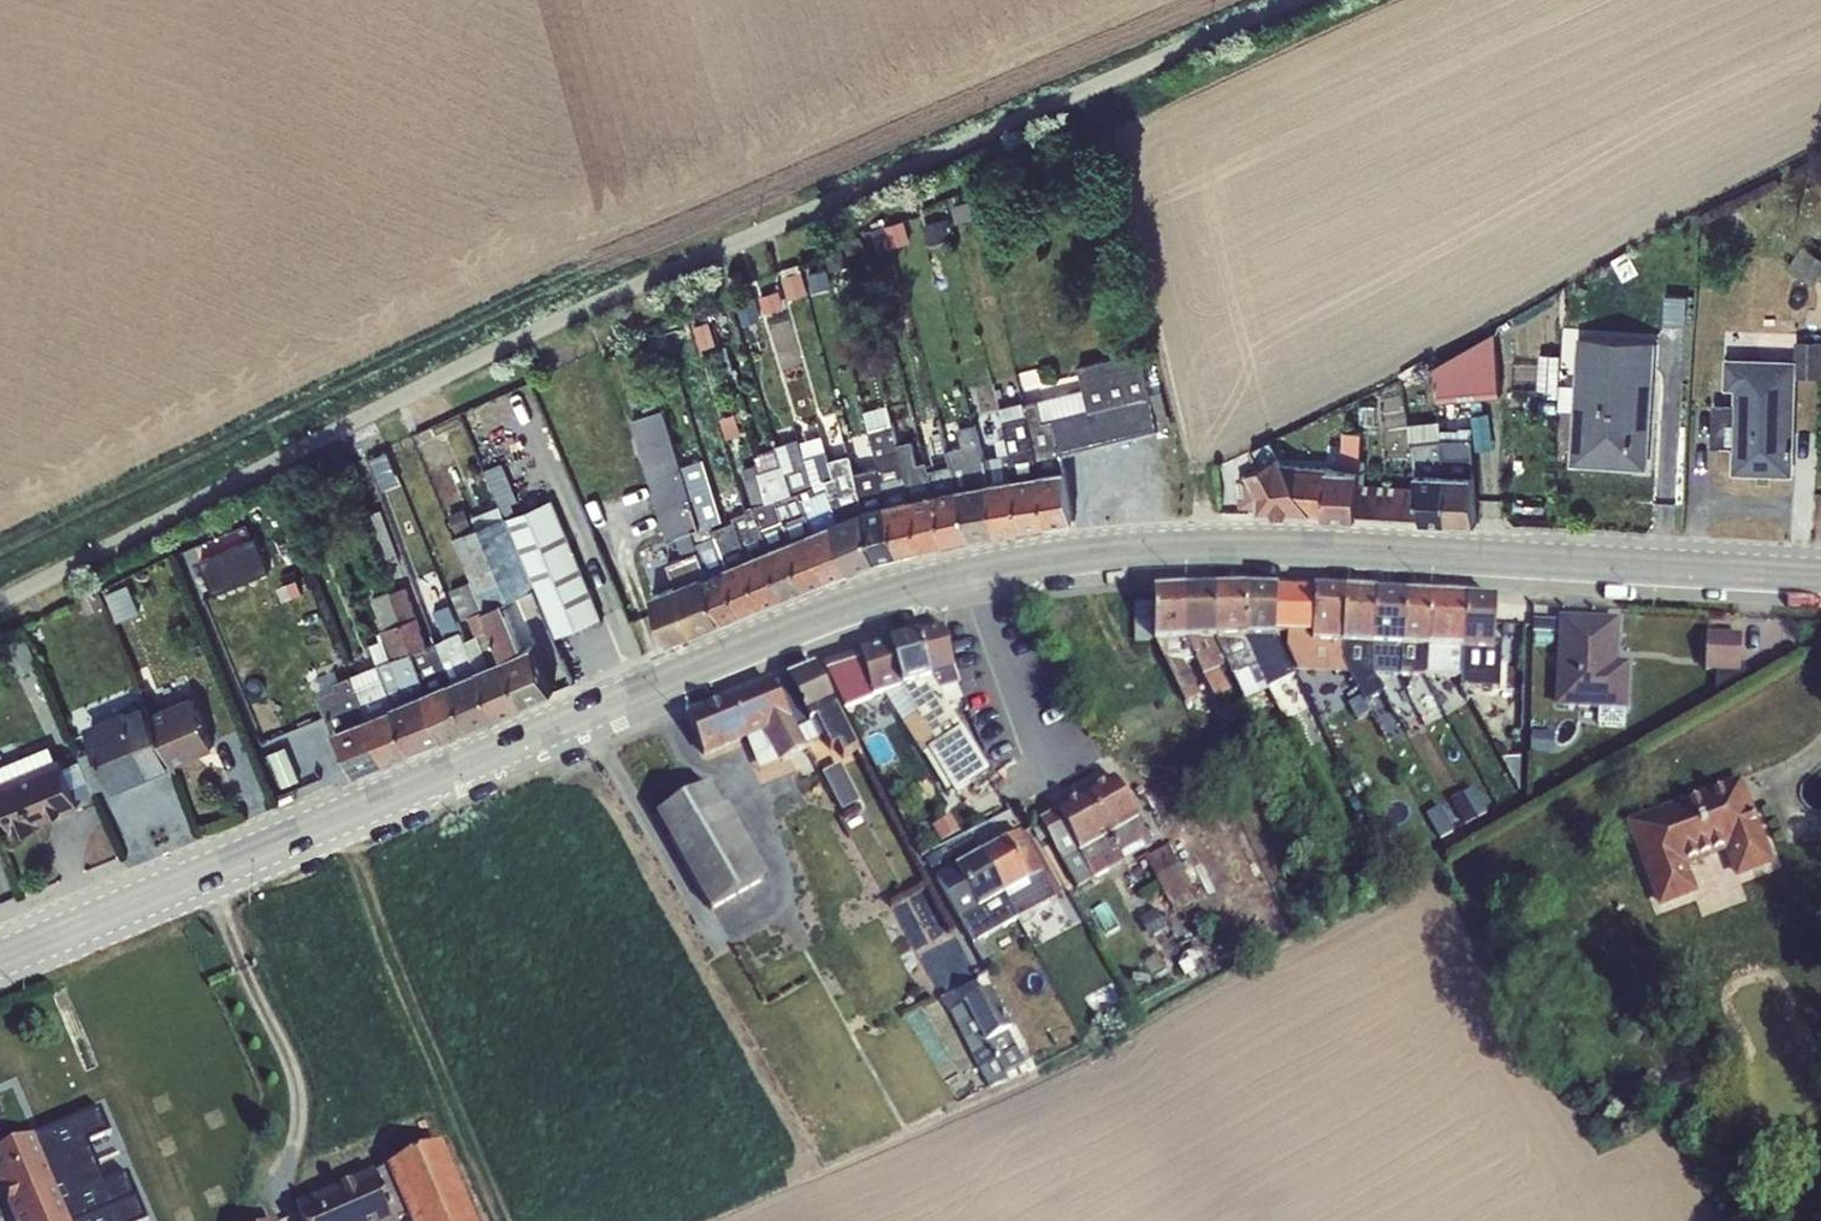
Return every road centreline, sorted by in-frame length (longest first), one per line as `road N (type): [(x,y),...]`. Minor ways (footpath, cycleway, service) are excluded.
road 1 (secondary): [(0,957),(824,614),(985,569),(1205,546),(1820,576)]

